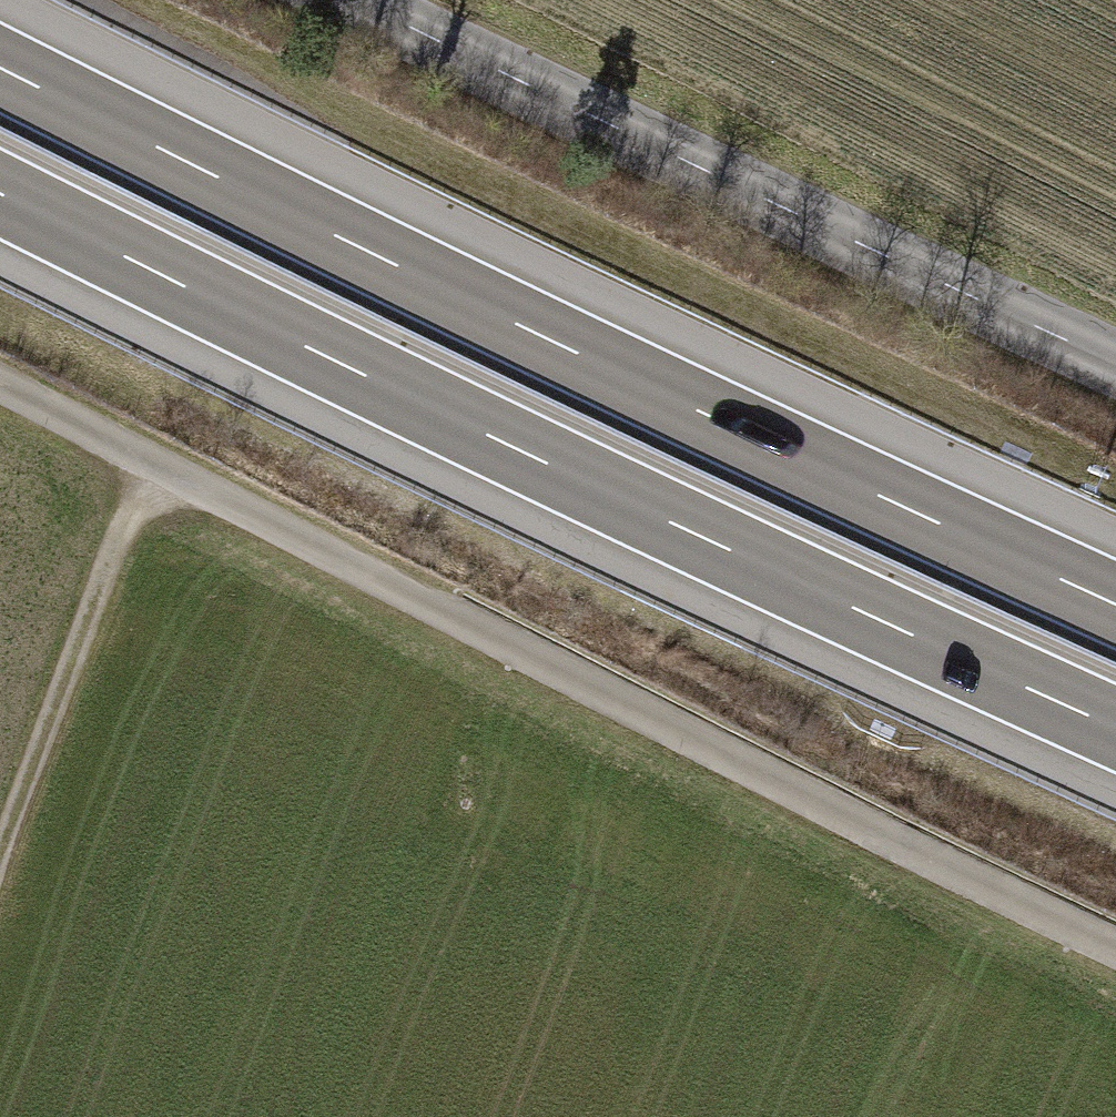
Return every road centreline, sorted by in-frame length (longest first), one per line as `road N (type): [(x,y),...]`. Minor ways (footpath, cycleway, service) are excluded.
road 1 (track): [(0,389),(800,804),(1115,955)]
road 2 (motorway): [(1115,603),(702,412),(0,67)]
road 3 (motorway): [(0,192),(663,518),(1115,728)]
road 4 (tertiary): [(1115,356),(353,0)]
road 5 (track): [(0,857),(144,465)]

